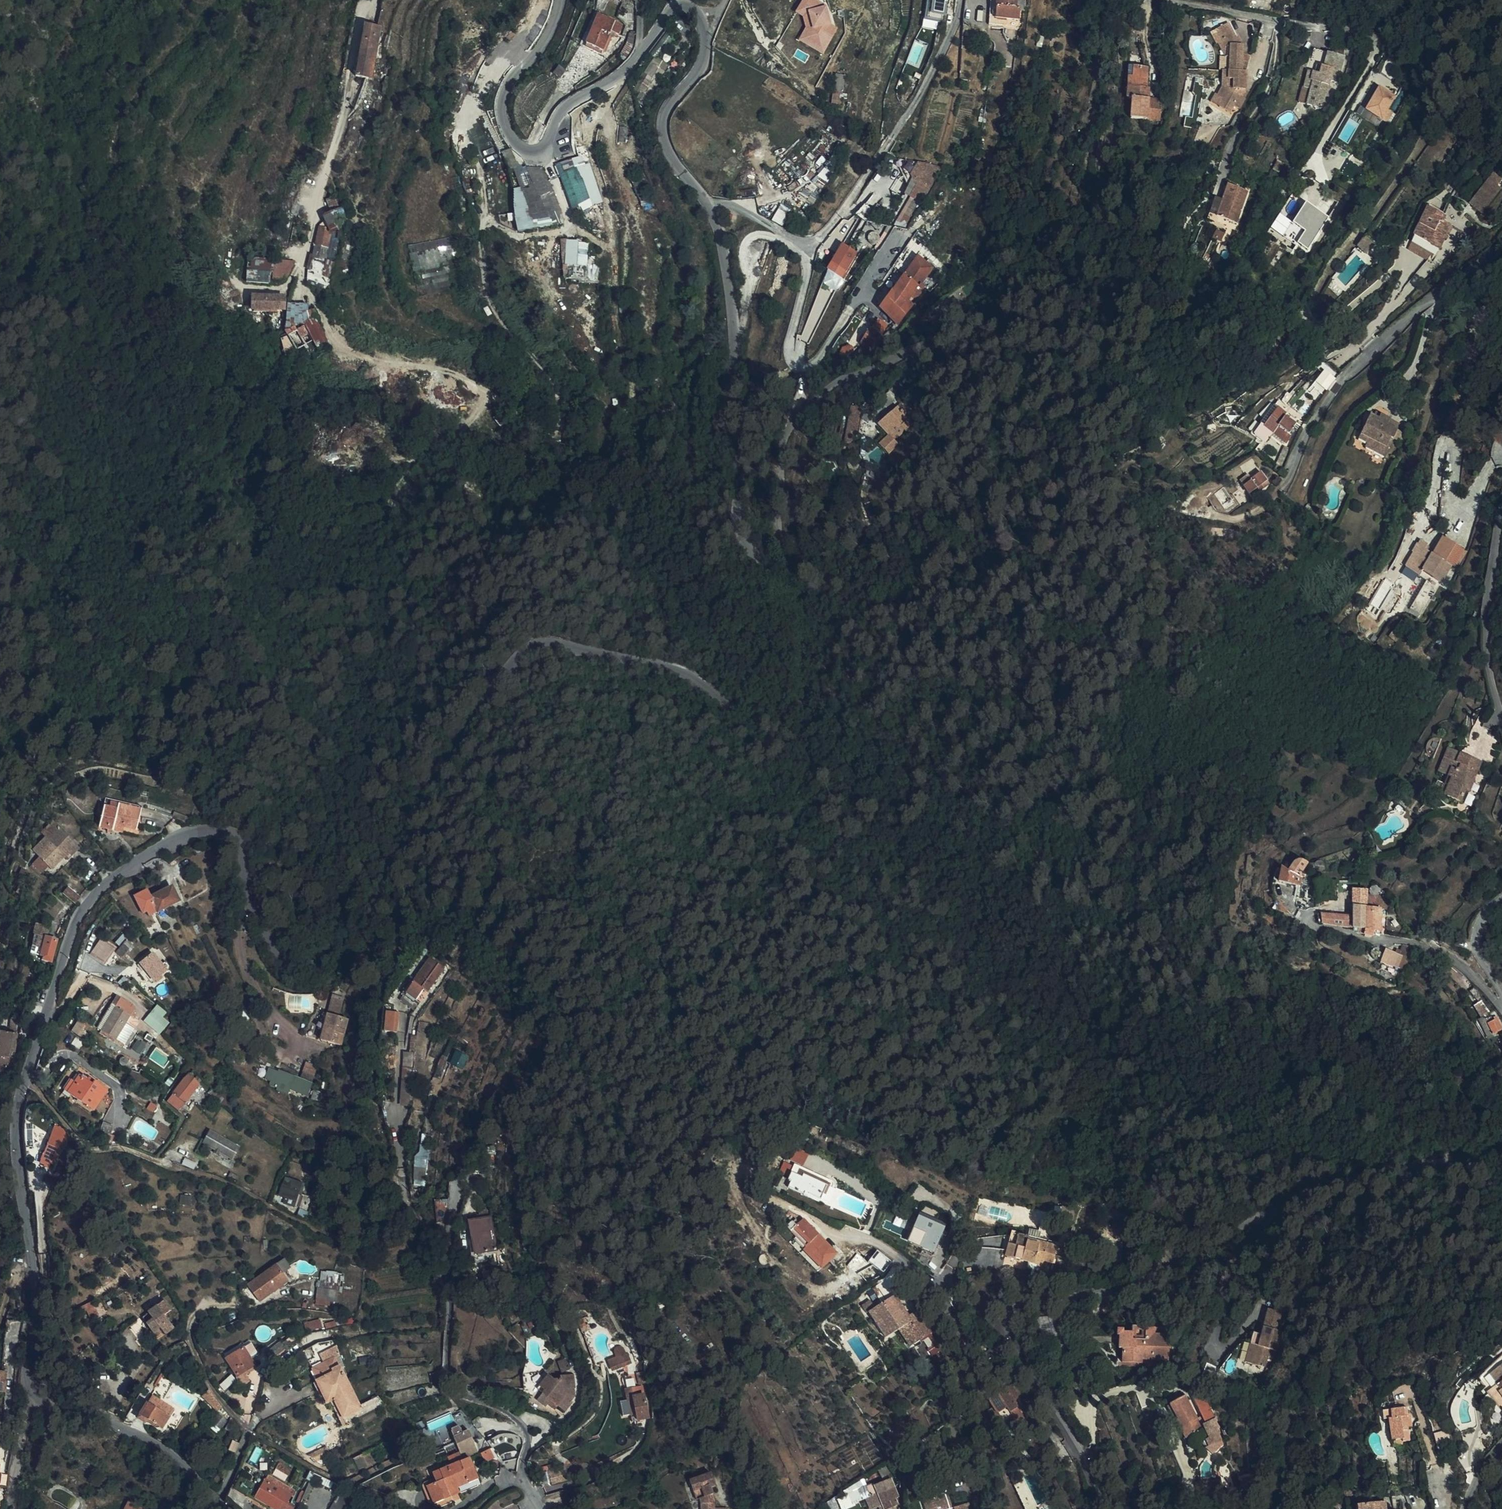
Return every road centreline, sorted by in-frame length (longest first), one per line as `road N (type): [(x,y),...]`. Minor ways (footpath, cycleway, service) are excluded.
road 1 (residential): [(223,1508),(153,1444),(47,1404),(29,1385),(36,1310),(18,1111),(85,907),(115,876),(172,840),(226,835),(248,860),(275,940),(288,953),(314,957),(357,916),(500,687),(531,652),(571,647),(663,666),(731,703),(796,701)]
road 2 (unclassified): [(706,36),(705,60),(667,110),(663,132),(667,155),(708,204),(725,259),(735,509),(753,556),(807,622),(809,680),(796,701)]
road 3 (residential): [(1501,1156),(1316,1193),(1153,1277),(1015,1313),(1006,1332)]
road 4 (residential): [(540,1508),(524,1476),(526,1431),(450,1384),(449,1298),(402,1181),(397,1115)]
road 5 (unclassified): [(560,0),(549,35),(502,98),(507,132),(527,152),(546,142),(567,106),(621,74),(672,9),(685,2),(699,9),(706,36)]
road 6 (track): [(370,0),(298,290)]
road 7 (residential): [(1006,1332),(883,1246),(836,1235),(796,1210)]
road 8 (residential): [(1297,914),(1339,934),(1431,949),(1501,1008)]
road 9 (residential): [(1501,510),(1487,647),(1501,717)]
road 10 (residential): [(1006,1332),(1076,1446),(1100,1508)]

